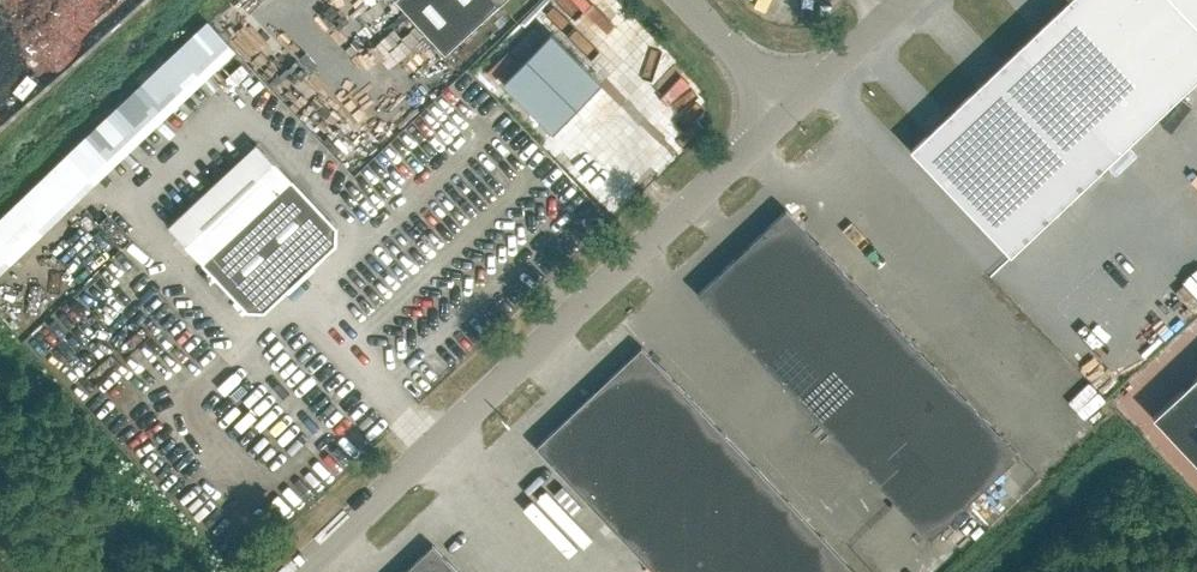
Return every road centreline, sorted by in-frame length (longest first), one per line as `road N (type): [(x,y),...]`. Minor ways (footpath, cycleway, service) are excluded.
road 1 (unclassified): [(304,571),(792,105)]
road 2 (unclassified): [(792,105),(904,0)]
road 3 (unclassified): [(792,105),(692,0)]

